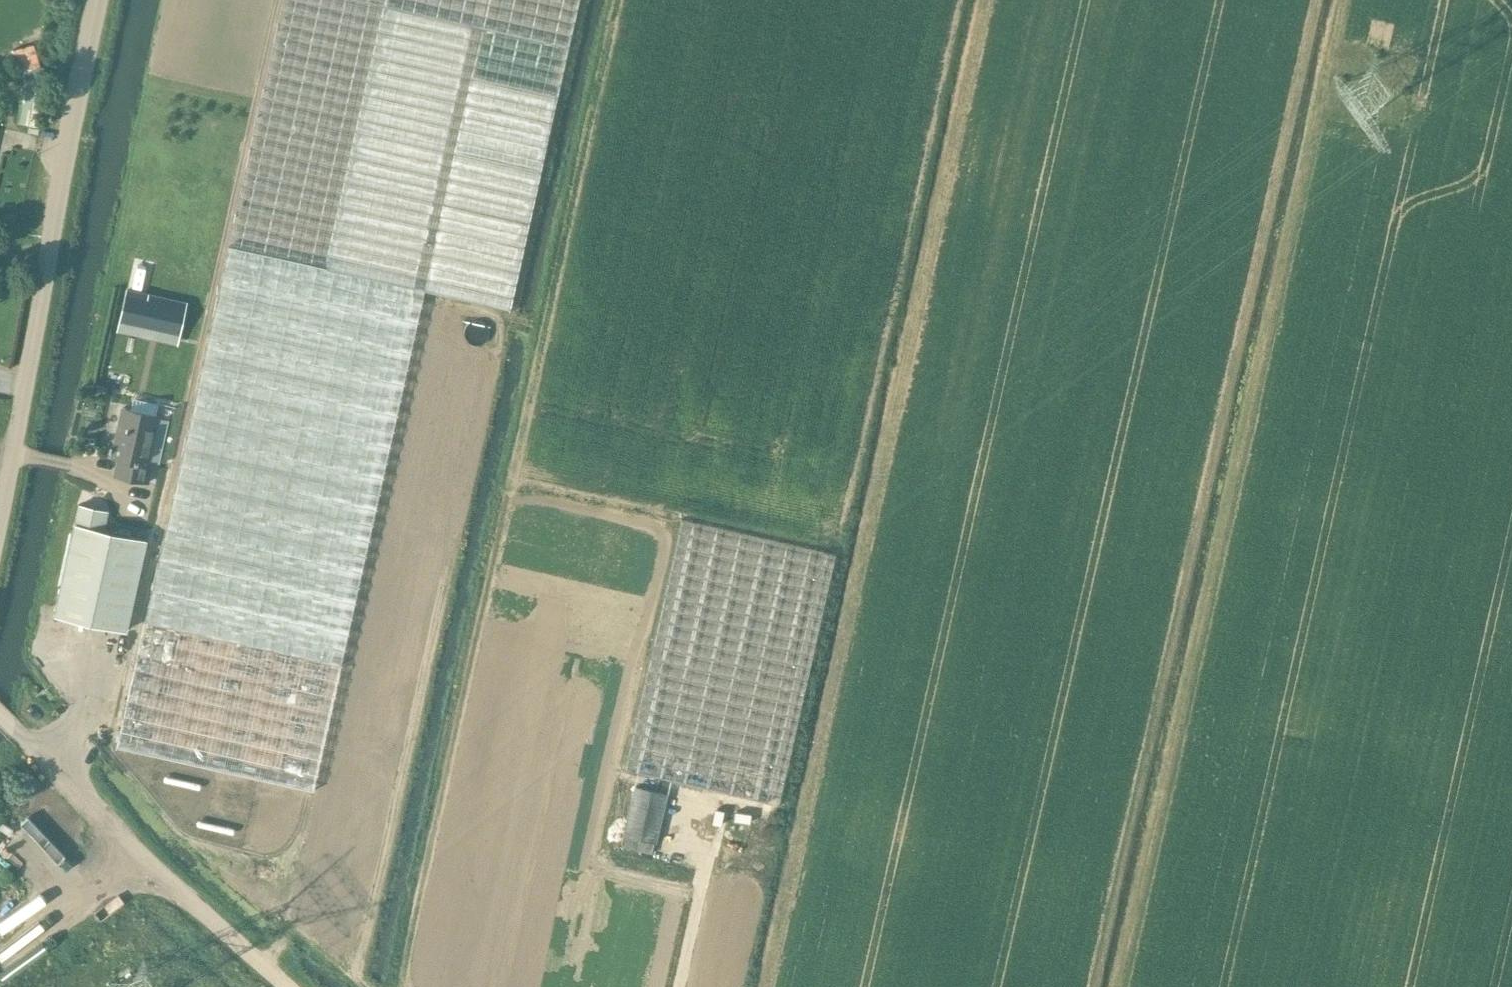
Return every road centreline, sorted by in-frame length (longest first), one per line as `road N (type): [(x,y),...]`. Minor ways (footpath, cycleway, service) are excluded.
road 1 (unclassified): [(0,504),(98,0)]
road 2 (unclassified): [(282,986),(0,719)]

